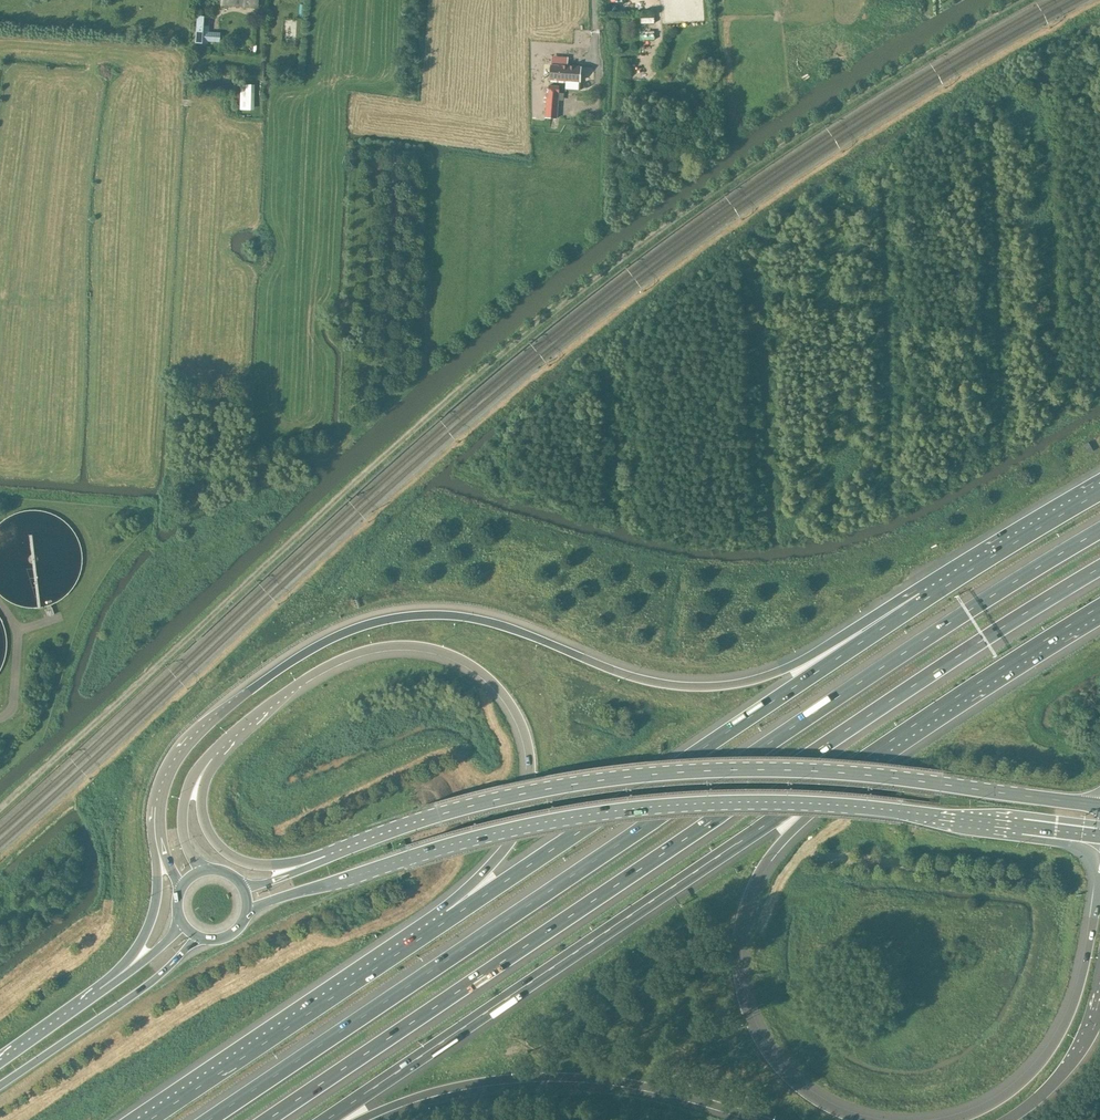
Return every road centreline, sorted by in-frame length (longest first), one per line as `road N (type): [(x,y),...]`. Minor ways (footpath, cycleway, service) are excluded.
road 1 (motorway): [(1099,531),(848,690),(211,1119)]
road 2 (motorway): [(268,1119),(868,716),(1099,569)]
road 3 (motorway): [(927,599),(810,658),(725,685),(647,680),(477,619),(429,615),(361,626),(270,676),(194,741),(165,789),(162,848)]
road 4 (primary): [(247,909),(499,832),(663,804),(838,804),(1099,836)]
road 5 (track): [(621,259),(342,493),(0,807)]
road 6 (primary): [(1099,805),(840,771),(652,773),(463,807),(329,857)]
road 7 (motorway): [(327,1119),(860,761)]
road 8 (motorway): [(927,599),(451,918)]
road 9 (motorway): [(233,734),(323,668),(366,650),(431,649),(486,675),(523,724),(529,795),(516,832),(451,918)]
road 10 (motorway): [(865,1119),(824,1103),(782,1070),(752,1020),(738,962),(744,913),(765,864),(860,761)]
road 11 (motorway): [(360,1119),(457,1086),(547,1077),(648,1086),(763,1119)]
road 12 (motorway): [(451,918),(151,1119)]
road 13 (motorway): [(1099,879),(1082,977),(1052,1048),(1003,1098),(953,1119)]
road 14 (motorway): [(860,761),(1099,607)]
road 15 (primary): [(0,1086),(94,1024),(199,938)]
road 16 (motorway): [(329,857),(251,863),(211,836),(202,793),(233,734)]
road 17 (motorway): [(1099,492),(927,599)]
road 18 (motorway): [(207,871),(186,844),(183,807),(193,775),(233,734)]
road 19 (motorway): [(162,848),(150,925),(101,992)]
road 20 (motorway): [(1008,1119),(1061,1074),(1099,997)]
road 21 (primary): [(101,992),(0,1063)]

